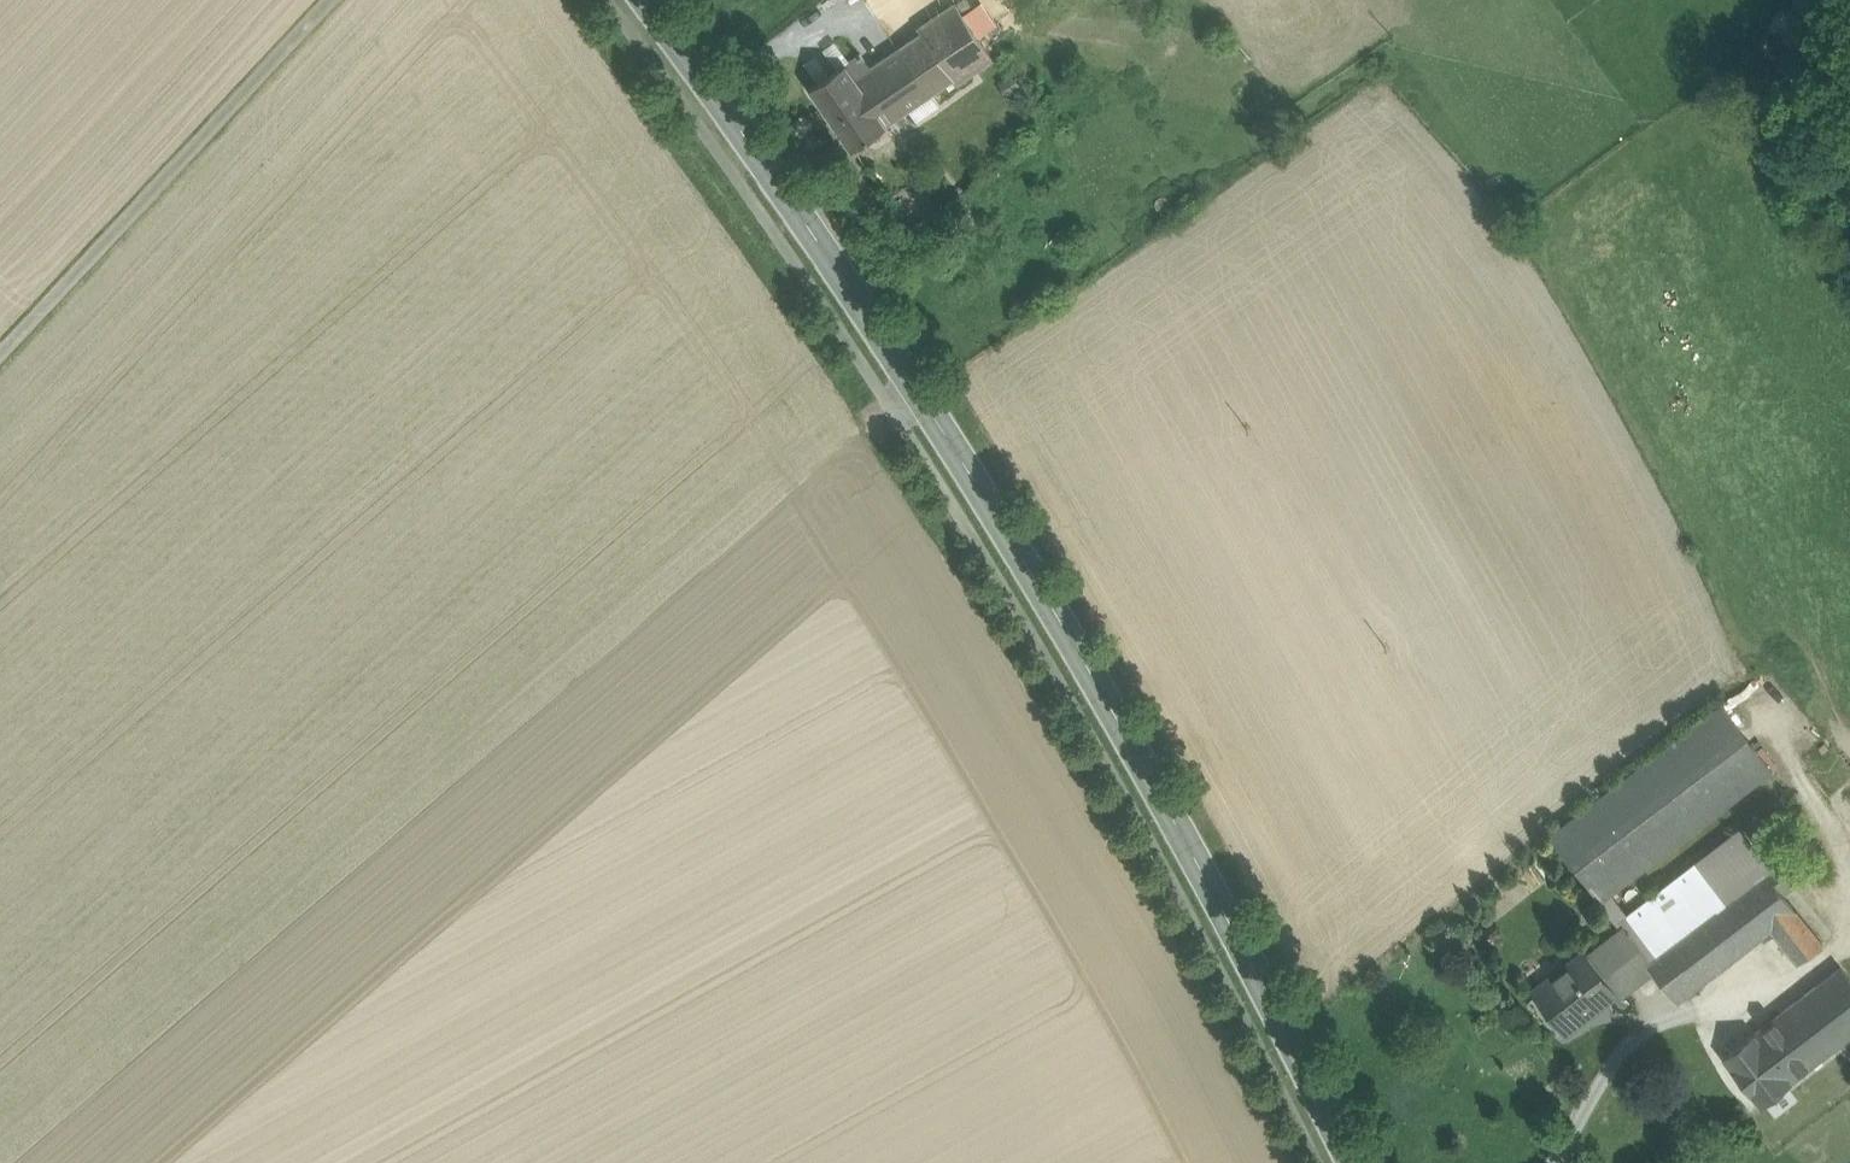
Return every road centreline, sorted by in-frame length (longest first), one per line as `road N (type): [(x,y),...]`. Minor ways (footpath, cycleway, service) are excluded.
road 1 (tertiary): [(1351,1162),(1204,862),(1022,550),(645,0)]
road 2 (unclassified): [(0,357),(330,0)]

